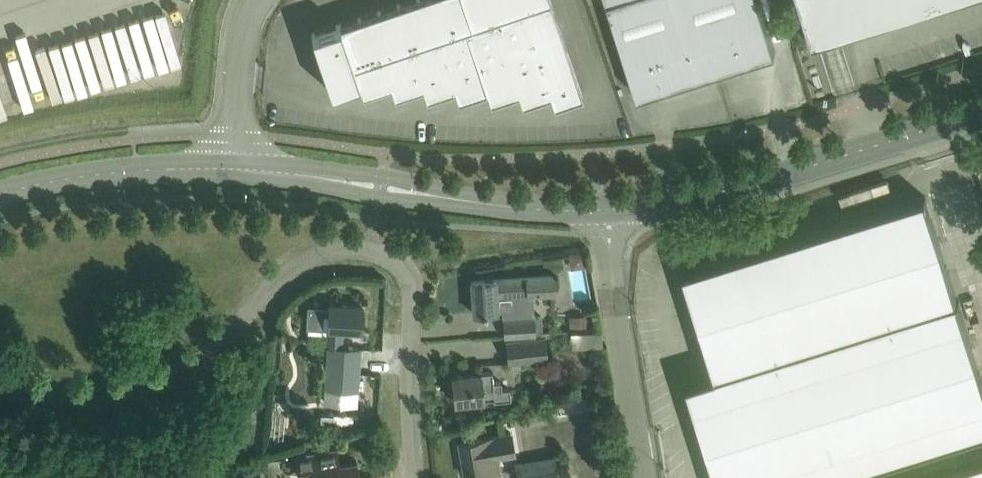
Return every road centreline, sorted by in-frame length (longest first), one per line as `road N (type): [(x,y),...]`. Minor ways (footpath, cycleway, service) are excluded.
road 1 (unclassified): [(0,390),(101,398),(152,389),(200,364),(286,275),(333,252),(368,253)]
road 2 (unclassified): [(600,209),(740,186),(981,111)]
road 3 (unclassified): [(644,477),(600,209)]
road 4 (unclassified): [(411,477),(409,294),(392,262),(368,253)]
road 5 (unclassified): [(232,169),(98,174),(0,194)]
road 6 (unclassified): [(467,200),(382,175),(291,173)]
road 7 (unclassified): [(291,173),(379,197),(467,200)]
road 8 (unclassified): [(232,169),(246,22),(256,0)]
road 9 (unclassified): [(467,200),(600,209)]

